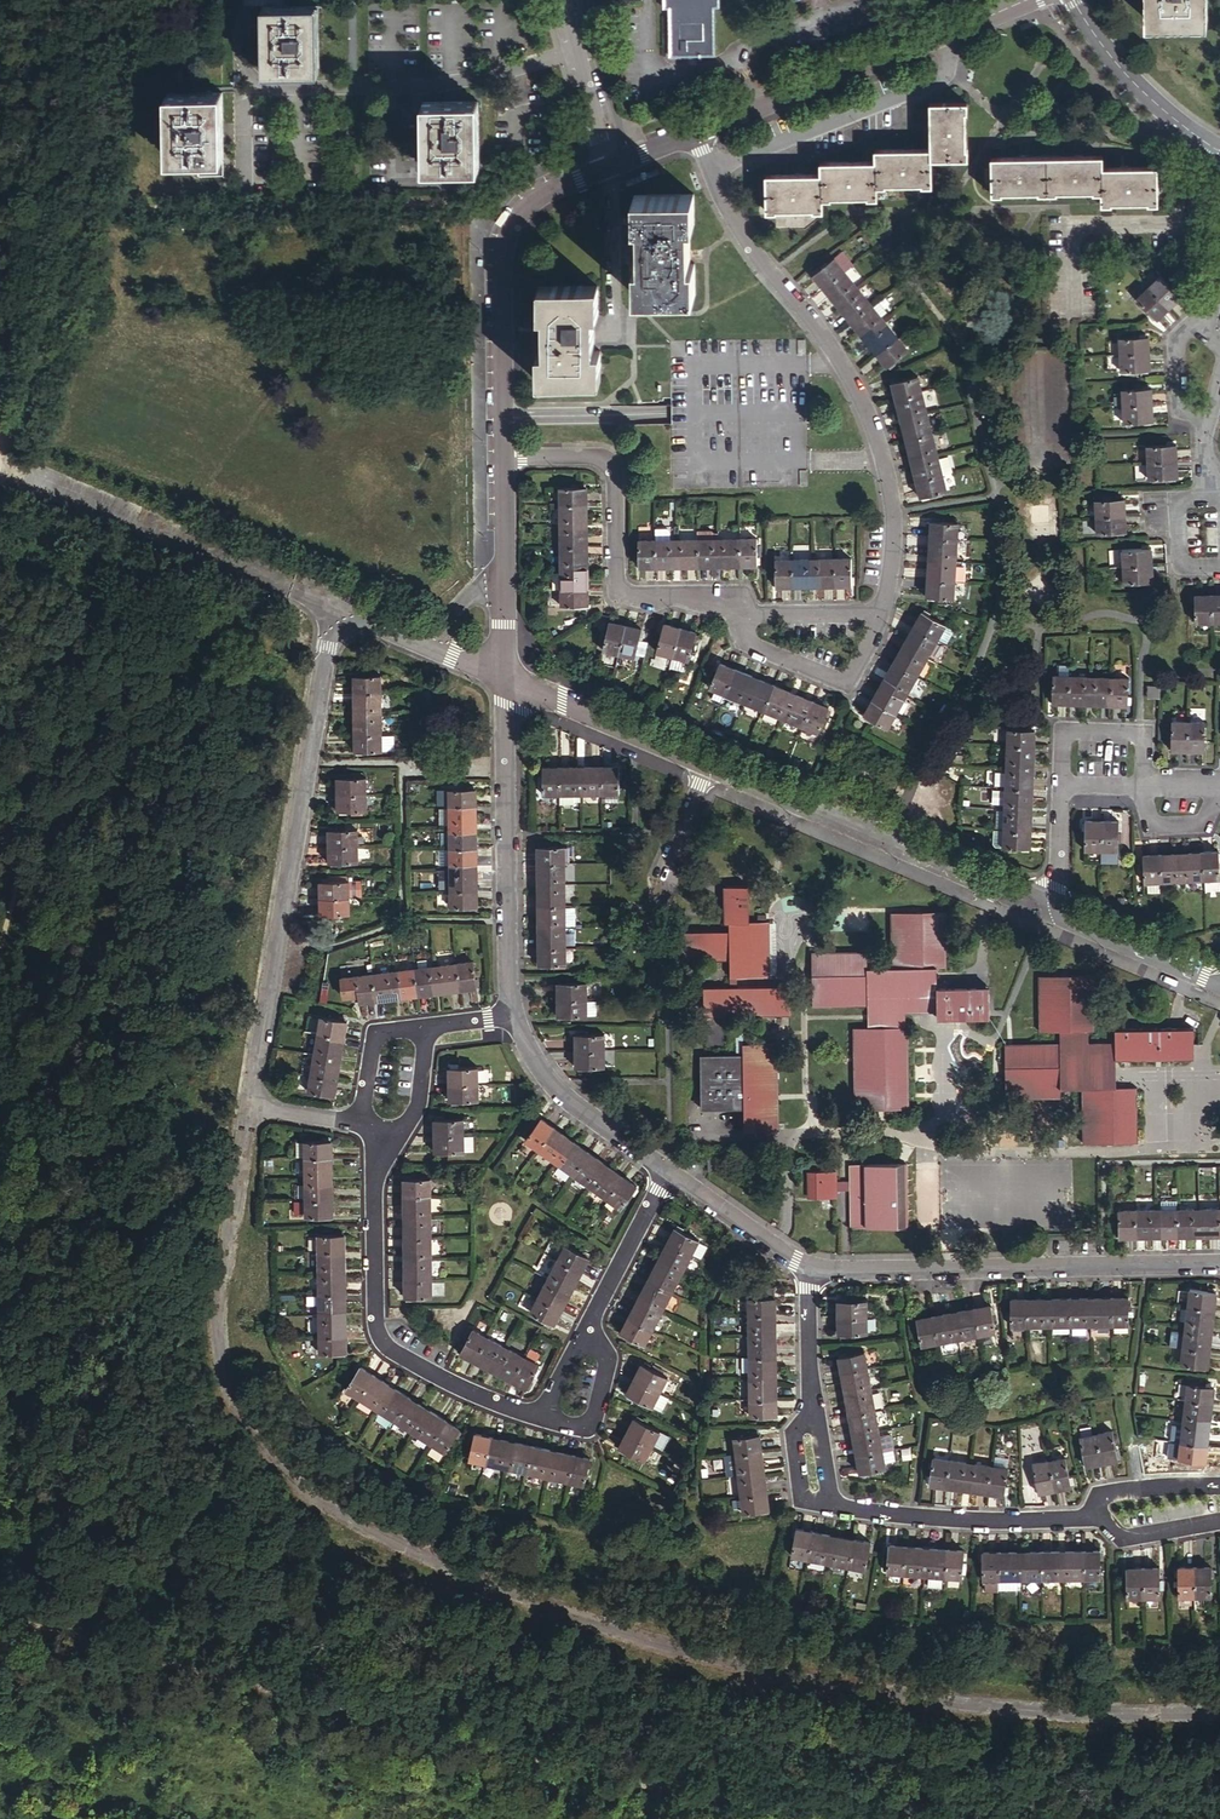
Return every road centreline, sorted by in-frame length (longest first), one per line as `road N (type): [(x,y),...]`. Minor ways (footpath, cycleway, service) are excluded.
road 1 (trunk): [(1219,583),(453,1366),(62,1818)]
road 2 (trunk): [(224,1818),(1219,765)]
road 3 (track): [(905,1818),(714,1800),(593,1771),(0,1597)]
road 4 (residential): [(697,133),(752,246),(811,317),(868,406),(893,493),(886,604)]
road 5 (residential): [(249,1105),(320,676),(345,627)]
road 6 (residential): [(574,51),(428,86),(269,88),(242,57),(245,0)]
road 7 (residential): [(814,1268),(1219,1264)]
road 8 (residential): [(396,1130),(375,1170),(378,1334),(444,1380),(522,1411),(542,1409)]
road 9 (residential): [(608,164),(532,191),(508,215),(500,241),(505,458)]
road 10 (residential): [(1026,0),(697,133)]
road 11 (residential): [(731,610),(621,590),(613,462),(505,458)]
road 12 (residential): [(504,673),(514,1014)]
road 13 (residential): [(734,775),(504,673)]
road 14 (residential): [(840,1507),(1079,1520)]
road 15 (residential): [(886,604),(882,624),(842,680),(748,643),(731,610)]
road 16 (residential): [(514,1014),(536,1061),(566,1096),(671,1170)]
road 17 (residential): [(505,458),(504,673)]
road 18 (tertiary): [(1219,152),(1139,89),(1074,0)]
road 19 (residential): [(1061,785),(1063,731),(1144,733),(1145,784)]
road 20 (residential): [(1219,989),(1068,925),(1059,908)]
road 21 (residential): [(586,1326),(671,1170)]
road 22 (residential): [(671,1170),(814,1268)]
road 23 (track): [(0,947),(23,855),(18,813),(0,786)]
road 24 (residential): [(504,673),(374,625),(345,627)]
road 25 (residential): [(586,1326),(607,1364),(594,1419),(576,1427),(542,1409)]
road 26 (residential): [(886,604),(859,615),(731,610)]
road 27 (residential): [(1079,1520),(1120,1490),(1219,1486)]
road 28 (residential): [(814,1268),(813,1412)]
road 29 (residential): [(1079,1520),(1134,1536),(1219,1521)]
road 30 (residential): [(1219,566),(1179,567),(1178,499),(1207,499)]
road 31 (residential): [(426,1026),(375,1041),(364,1124)]
road 32 (residential): [(813,1412),(794,1426),(792,1470),(800,1495),(840,1507)]
road 33 (residential): [(1145,784),(1151,826),(1203,825),(1219,793)]
road 34 (residential): [(1059,908),(1061,785)]
road 35 (residential): [(1203,324),(1177,345),(1180,402),(1204,421)]

